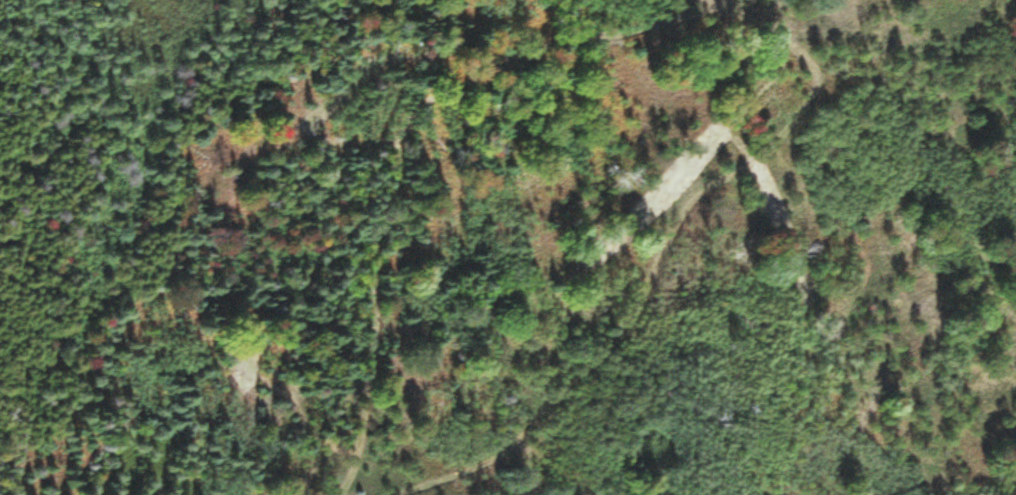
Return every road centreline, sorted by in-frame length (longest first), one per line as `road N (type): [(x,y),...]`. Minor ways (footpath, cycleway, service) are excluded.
road 1 (track): [(355,494),(482,449),(548,405),(640,291),(680,179),(760,153),(804,99),(804,55),(723,1)]
road 2 (track): [(726,0),(646,31),(459,35),(389,154),(369,270),(372,352),(359,449),(330,494)]

